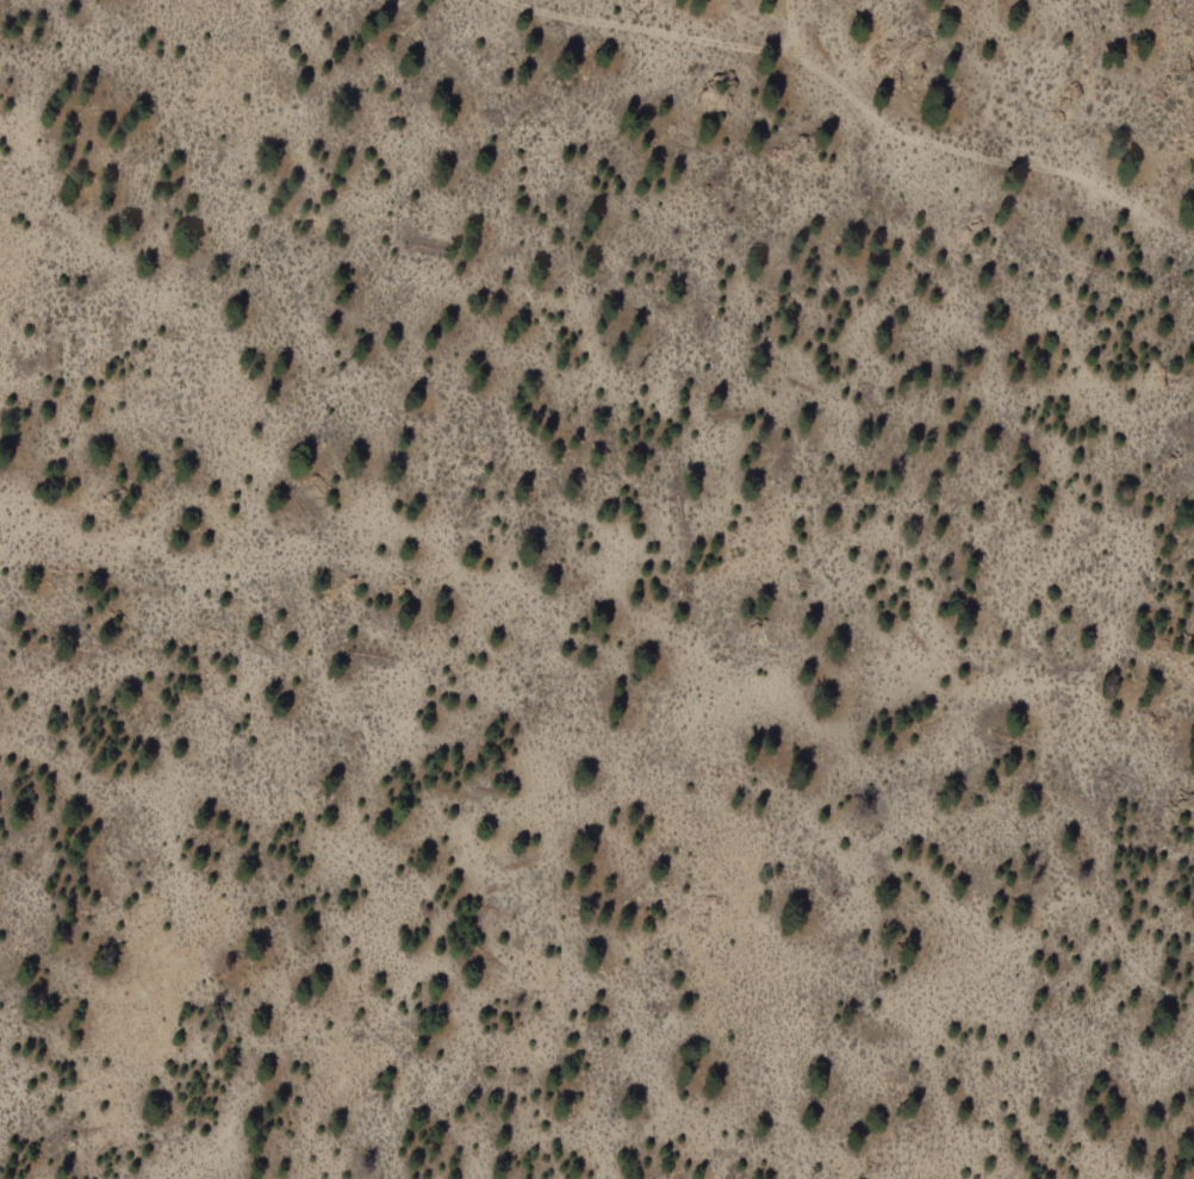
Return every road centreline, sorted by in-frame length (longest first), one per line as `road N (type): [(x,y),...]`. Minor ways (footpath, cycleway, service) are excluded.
road 1 (track): [(494,0),(811,64),(884,130),(1105,194)]

